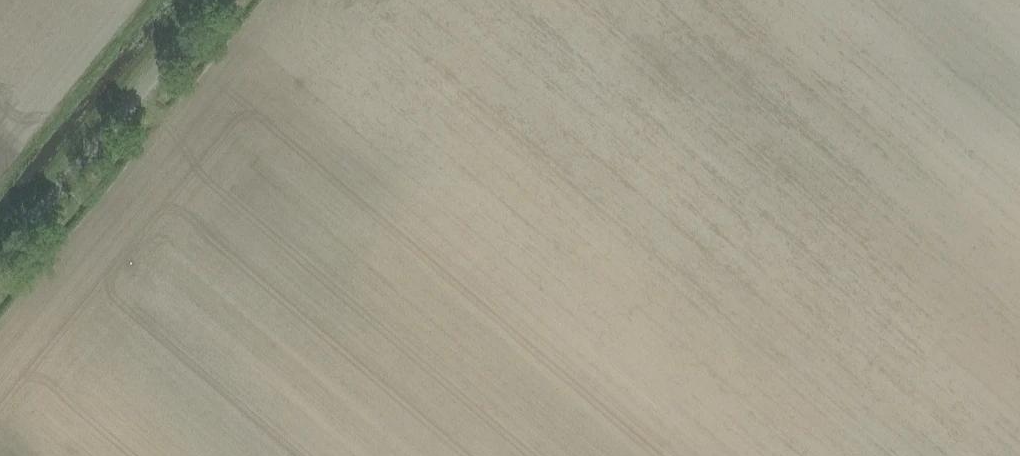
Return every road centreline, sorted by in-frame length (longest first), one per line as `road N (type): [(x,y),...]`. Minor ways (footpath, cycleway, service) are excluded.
road 1 (unclassified): [(0,258),(216,0)]

